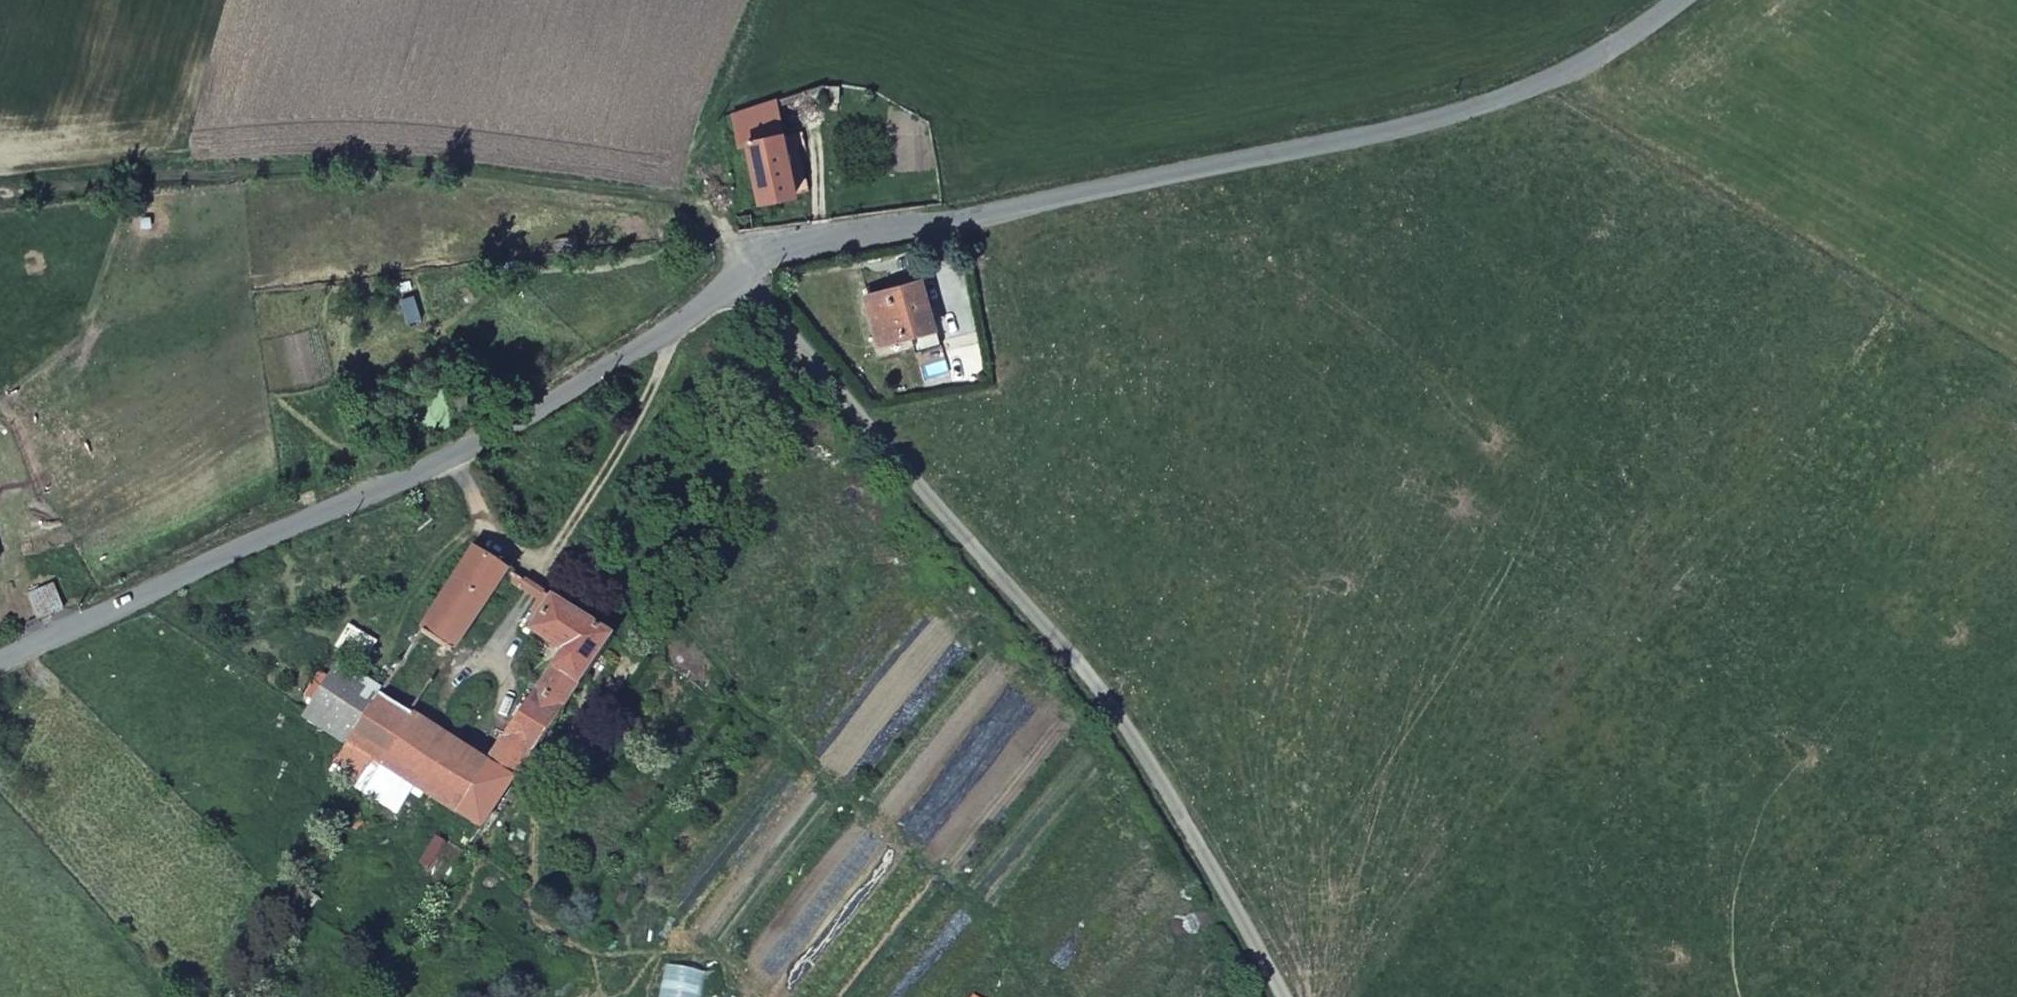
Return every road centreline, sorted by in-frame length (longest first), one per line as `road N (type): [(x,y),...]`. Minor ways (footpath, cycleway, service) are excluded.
road 1 (unclassified): [(739,271),(777,246),(957,220),(1430,120),(1594,57),(1678,0)]
road 2 (unclassified): [(739,271),(1088,682),(1278,996)]
road 3 (unclassified): [(0,663),(451,458),(642,344),(739,271)]

